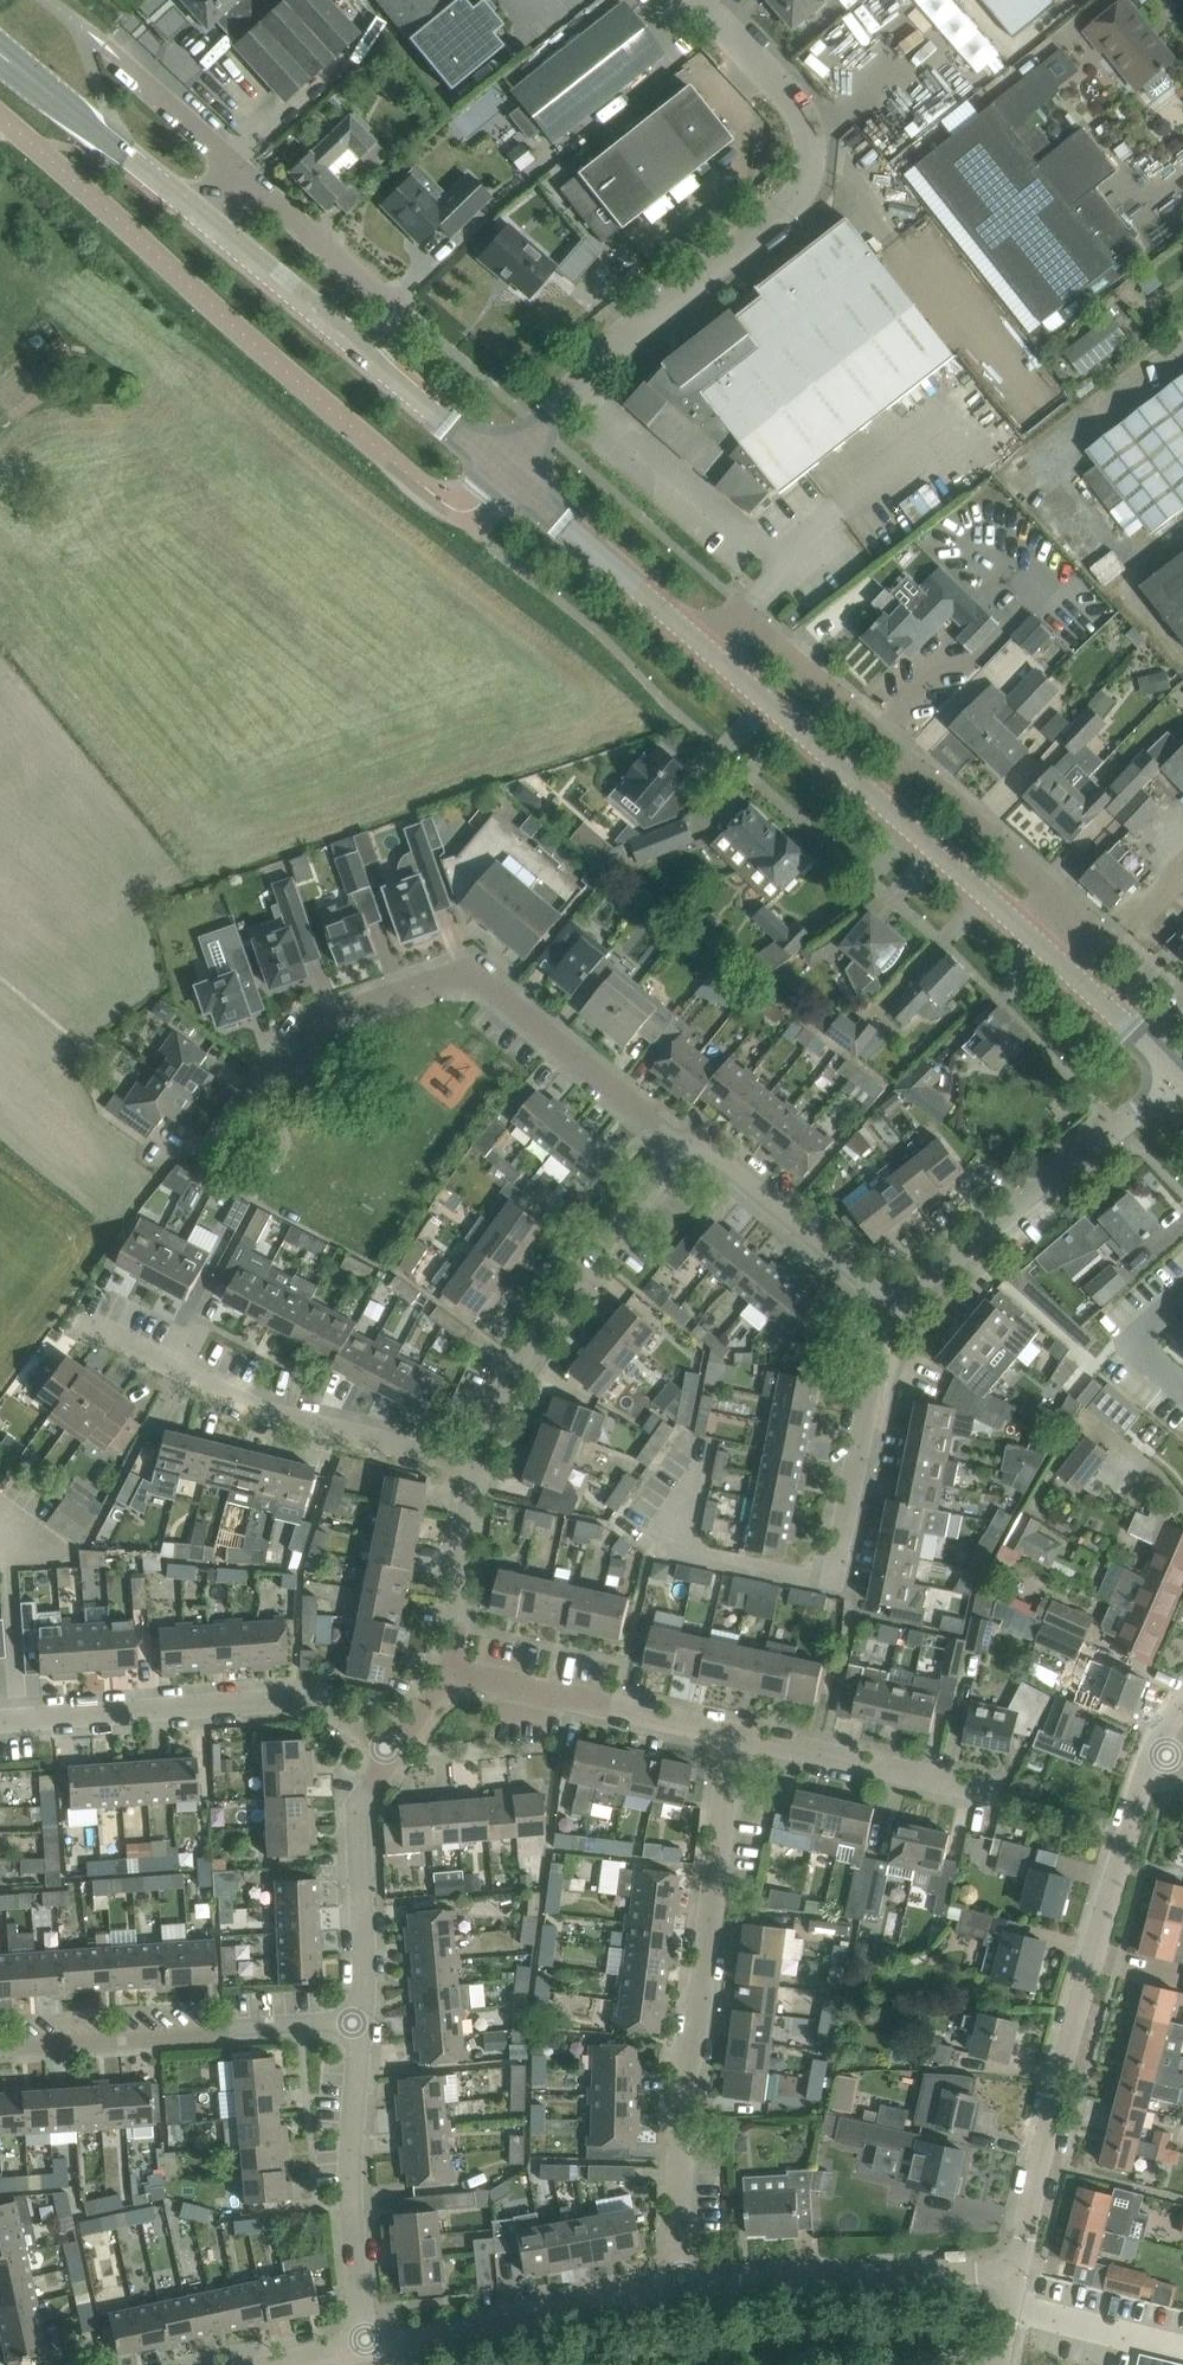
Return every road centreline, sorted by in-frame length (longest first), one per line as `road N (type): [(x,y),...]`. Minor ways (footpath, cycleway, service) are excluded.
road 1 (unclassified): [(495,477),(790,187),(800,150),(793,119),(686,0)]
road 2 (unclassified): [(457,512),(0,118)]
road 3 (residential): [(1072,970),(1089,933),(1076,915),(928,778),(743,623),(697,651)]
road 4 (residential): [(681,2279),(679,2091),(732,1732)]
road 5 (residential): [(1014,2271),(1156,1741)]
road 6 (residential): [(690,1150),(508,1010),(463,994),(410,989),(311,1026),(255,1080)]
road 7 (tertiary): [(697,651),(1072,970)]
road 8 (residential): [(473,1458),(269,1406),(56,1306)]
road 9 (residential): [(382,1751),(300,1696),(0,1721)]
road 10 (residential): [(473,1458),(512,1358),(690,1150)]
road 11 (tertiary): [(495,477),(211,229)]
road 12 (residential): [(888,1296),(1174,1073)]
road 13 (residential): [(349,2020),(0,2044)]
road 14 (residential): [(681,2279),(1014,2271)]
road 15 (residential): [(366,2339),(681,2279)]
road 16 (residential): [(366,2339),(349,2020)]
road 17 (residential): [(732,1732),(440,1664)]
road 18 (residential): [(833,1580),(888,1296)]
road 19 (residential): [(349,2020),(354,1834),(382,1751)]
road 20 (tertiary): [(211,229),(0,55)]
road 21 (residential): [(732,1732),(995,1796)]
road 22 (tertiary): [(697,651),(495,477)]
road 23 (residential): [(690,1150),(705,1149),(888,1296)]
road 24 (residential): [(440,1664),(473,1458)]
road 25 (unclassified): [(389,305),(235,173)]
road 26 (unclassified): [(235,173),(104,45)]
road 27 (tertiary): [(1072,970),(1174,1073)]

